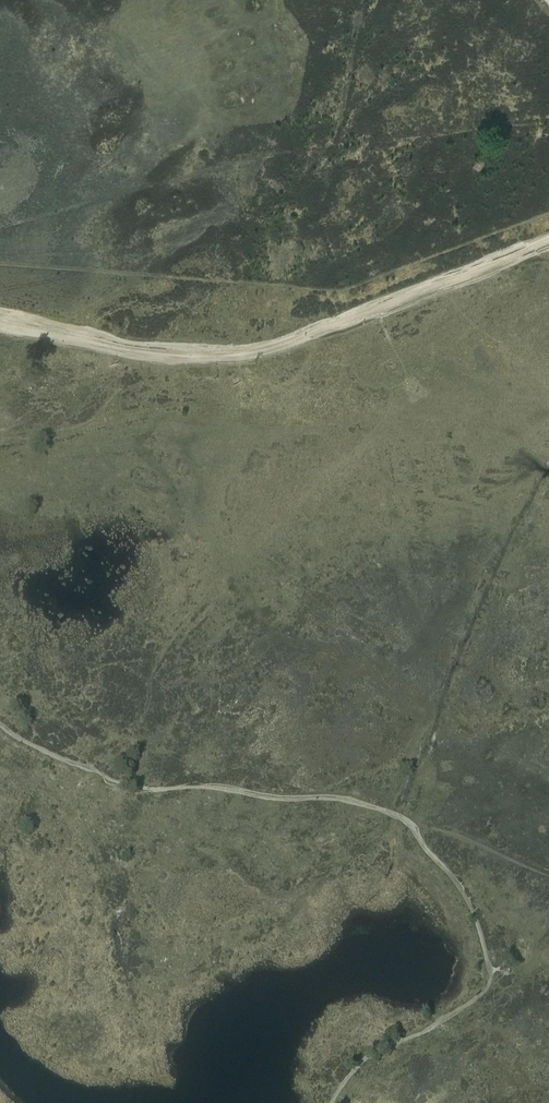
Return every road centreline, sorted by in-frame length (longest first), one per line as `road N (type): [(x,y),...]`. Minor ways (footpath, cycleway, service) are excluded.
road 1 (track): [(0,726),(110,783),(316,797),(410,822),(470,907),(490,974),(460,1009),(356,1063),(331,1102)]
road 2 (track): [(0,326),(101,347),(227,354),(326,331),(548,243)]

